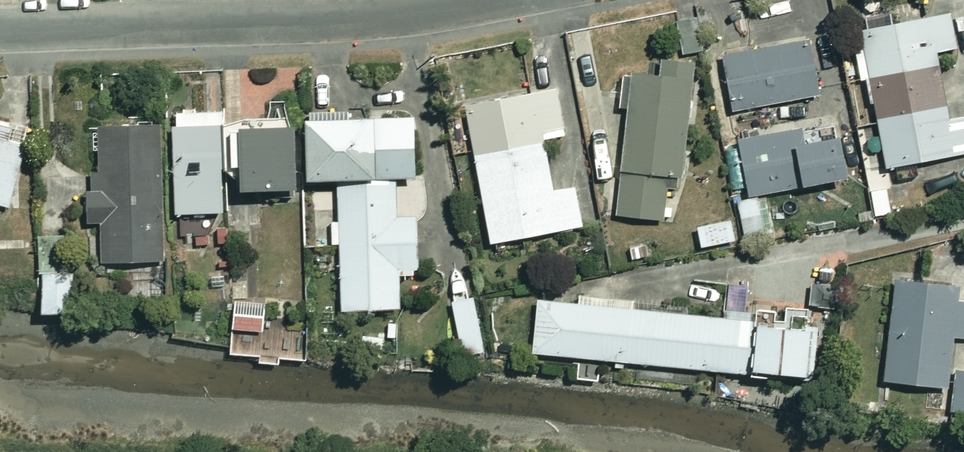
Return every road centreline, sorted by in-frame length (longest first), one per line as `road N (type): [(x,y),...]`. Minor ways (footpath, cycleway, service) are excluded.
road 1 (residential): [(0,32),(313,17),(452,0)]

